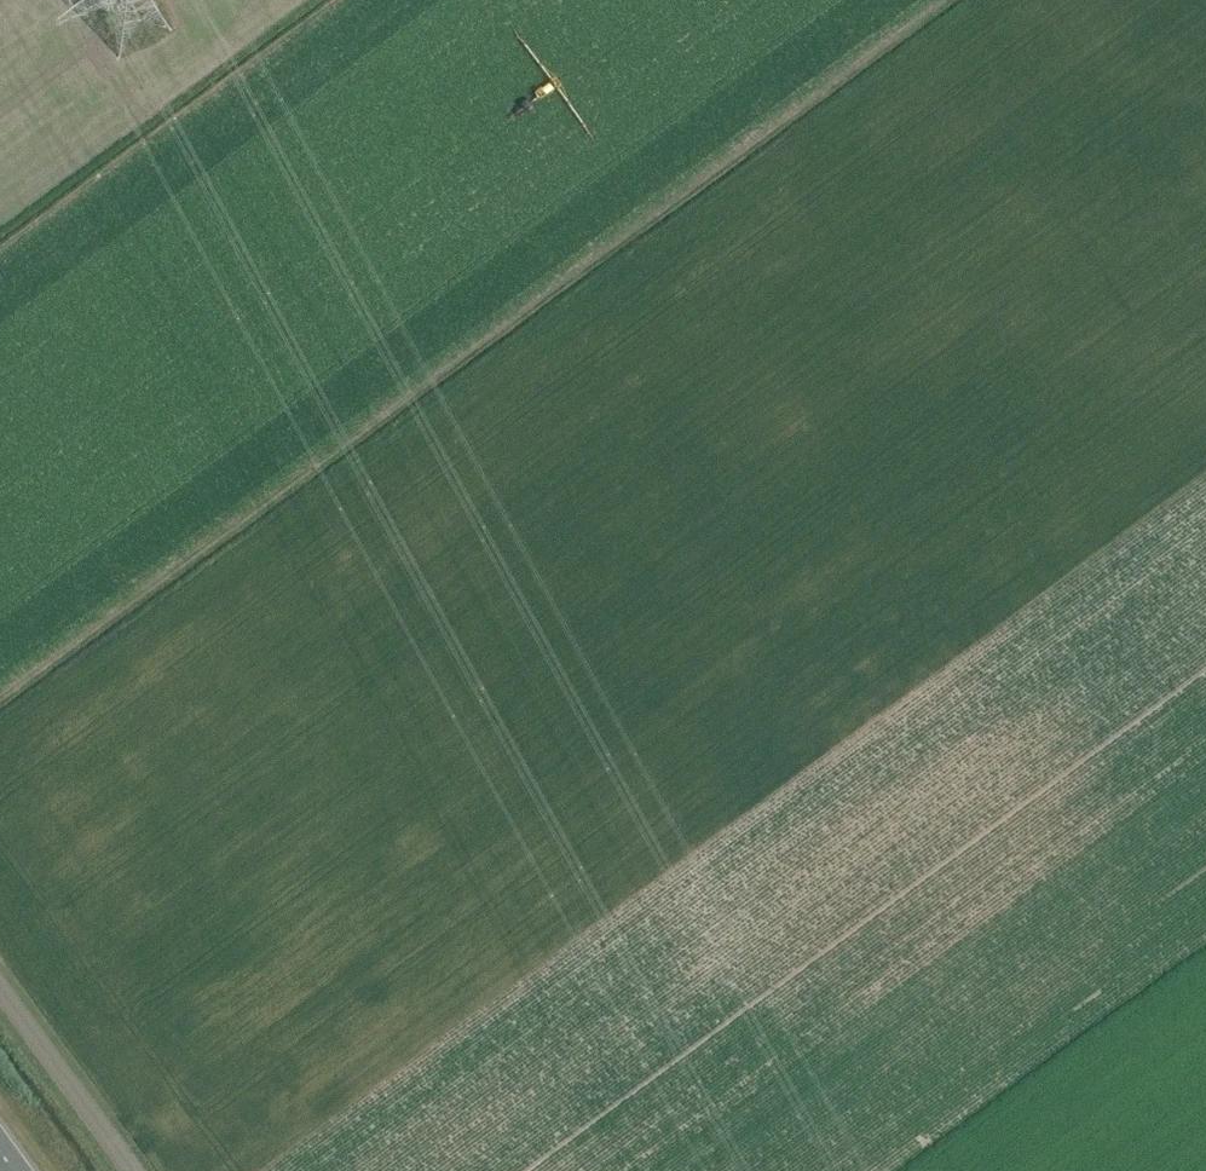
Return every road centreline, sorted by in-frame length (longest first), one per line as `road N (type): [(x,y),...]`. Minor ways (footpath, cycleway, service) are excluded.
road 1 (unclassified): [(129,1170),(0,991)]

